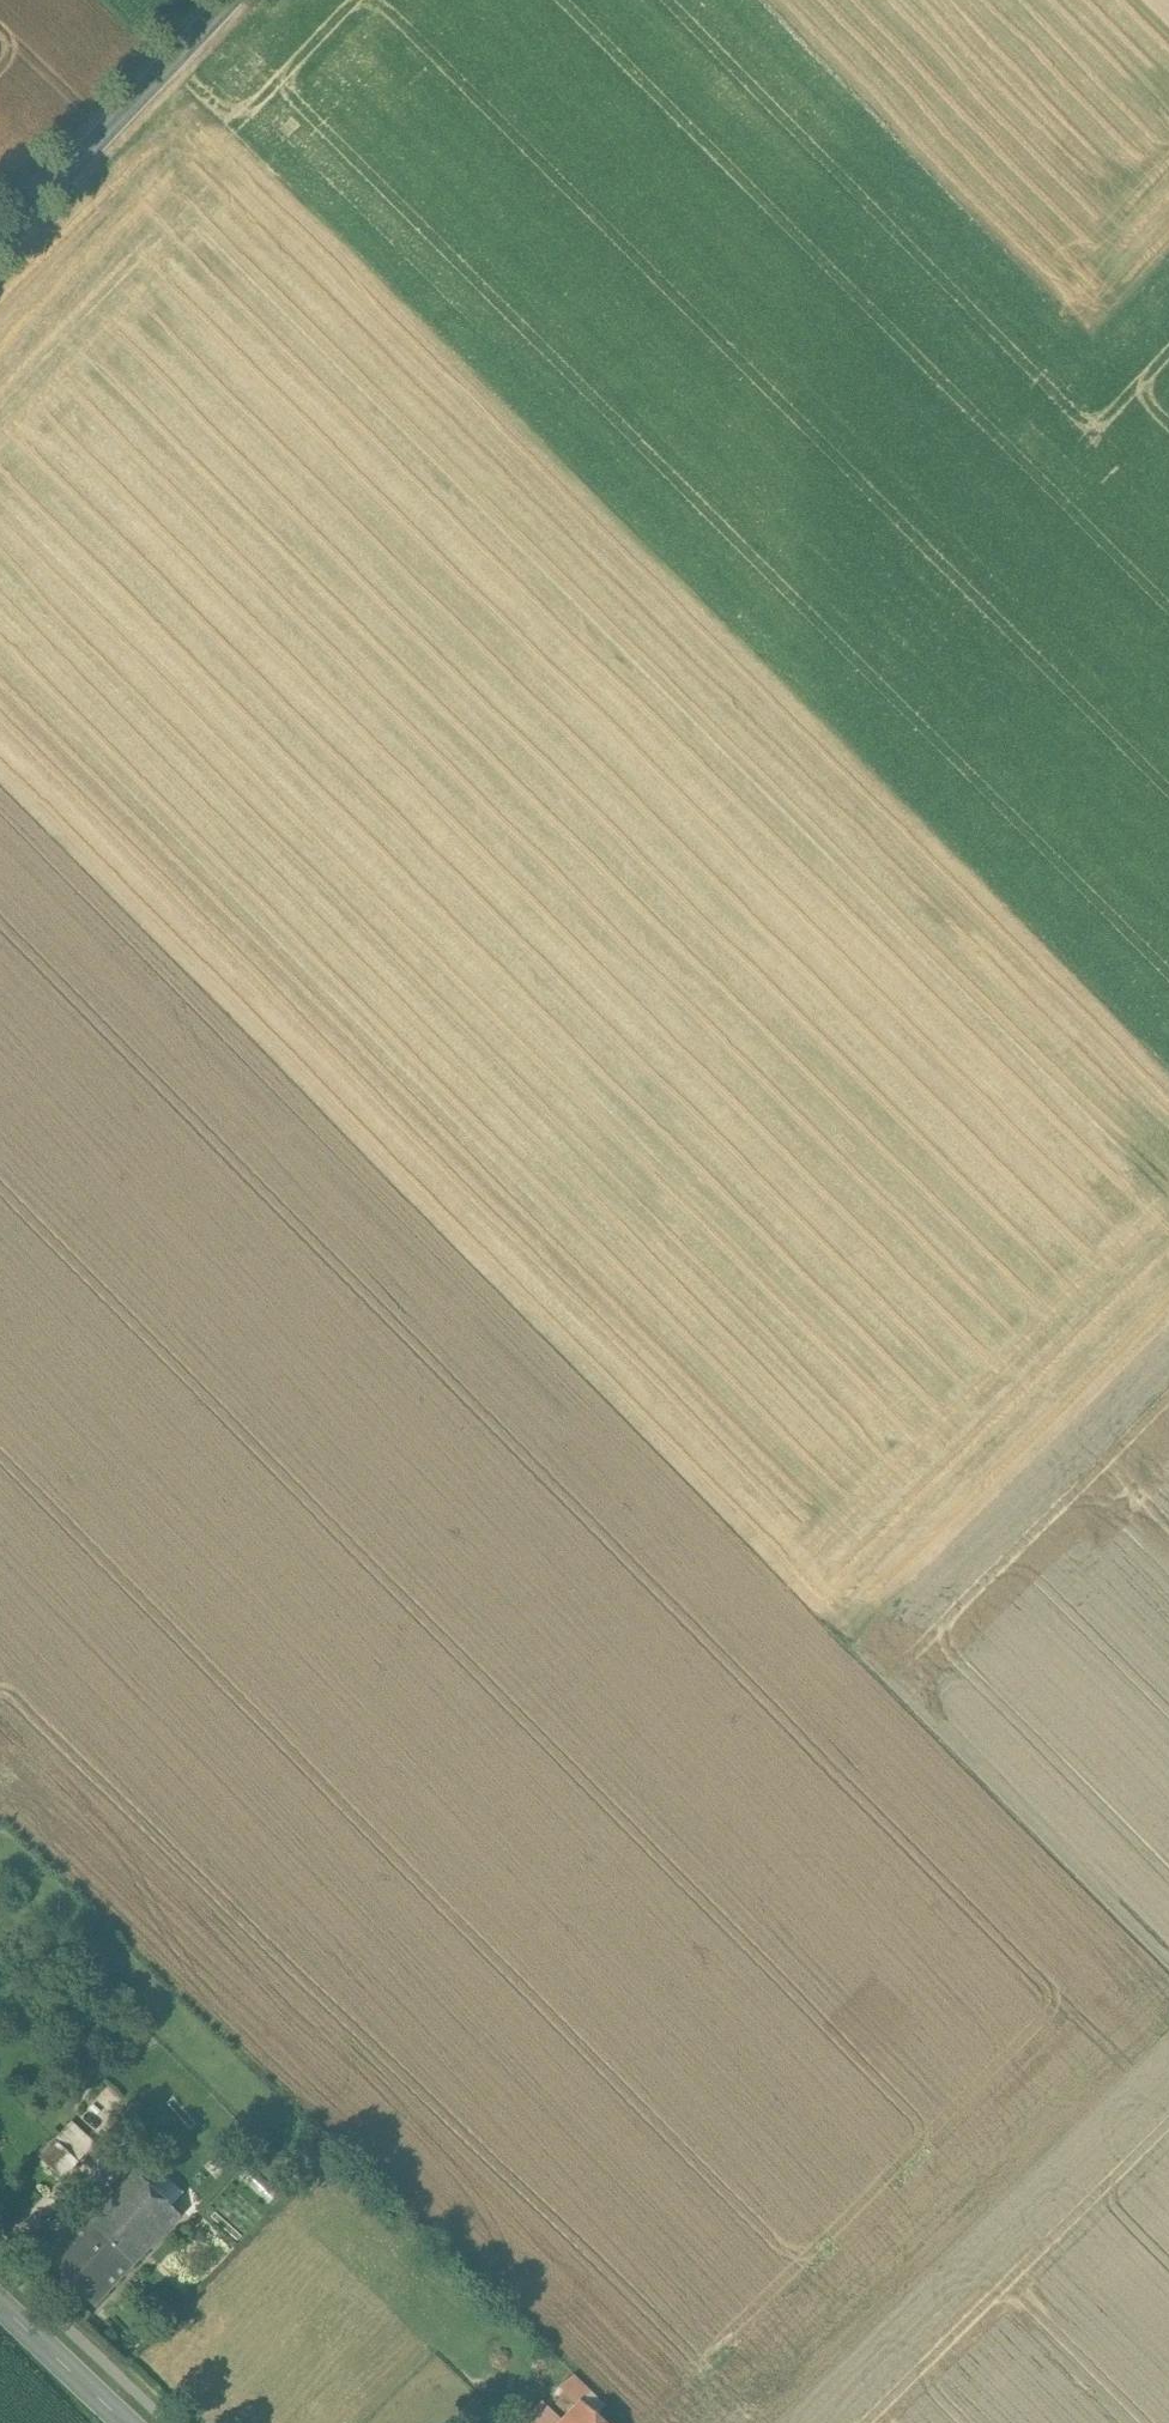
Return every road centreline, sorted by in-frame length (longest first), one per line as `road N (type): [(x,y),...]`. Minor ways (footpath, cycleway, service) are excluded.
road 1 (tertiary): [(0,245),(232,0)]
road 2 (secondary): [(132,2422),(0,2295)]

